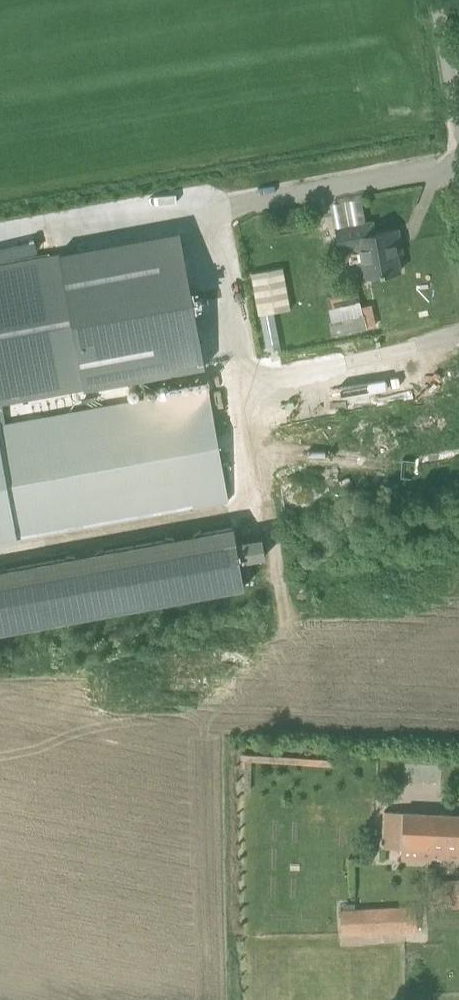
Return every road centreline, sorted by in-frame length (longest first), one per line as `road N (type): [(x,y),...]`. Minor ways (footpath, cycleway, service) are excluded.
road 1 (unclassified): [(458,141),(433,0)]

